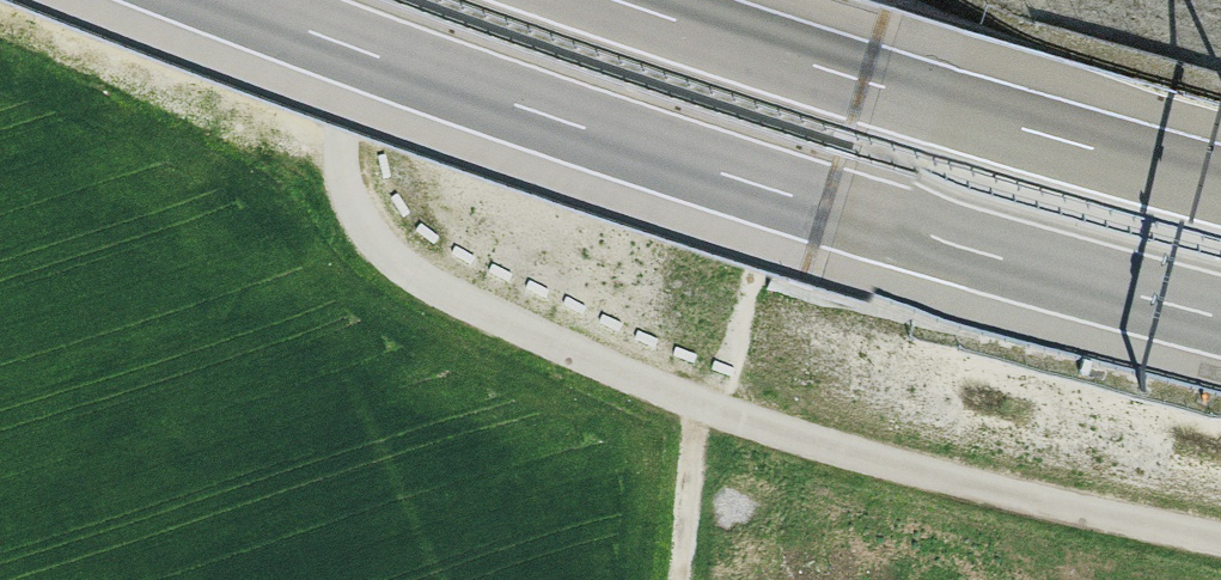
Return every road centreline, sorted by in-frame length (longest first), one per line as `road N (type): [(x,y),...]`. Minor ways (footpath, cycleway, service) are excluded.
road 1 (track): [(377,0),(343,148),(351,197),(378,248),(431,288),(697,405),(1015,496),(1220,541)]
road 2 (motorway): [(222,0),(827,209),(1220,319)]
road 3 (motorway): [(1220,183),(620,0)]

